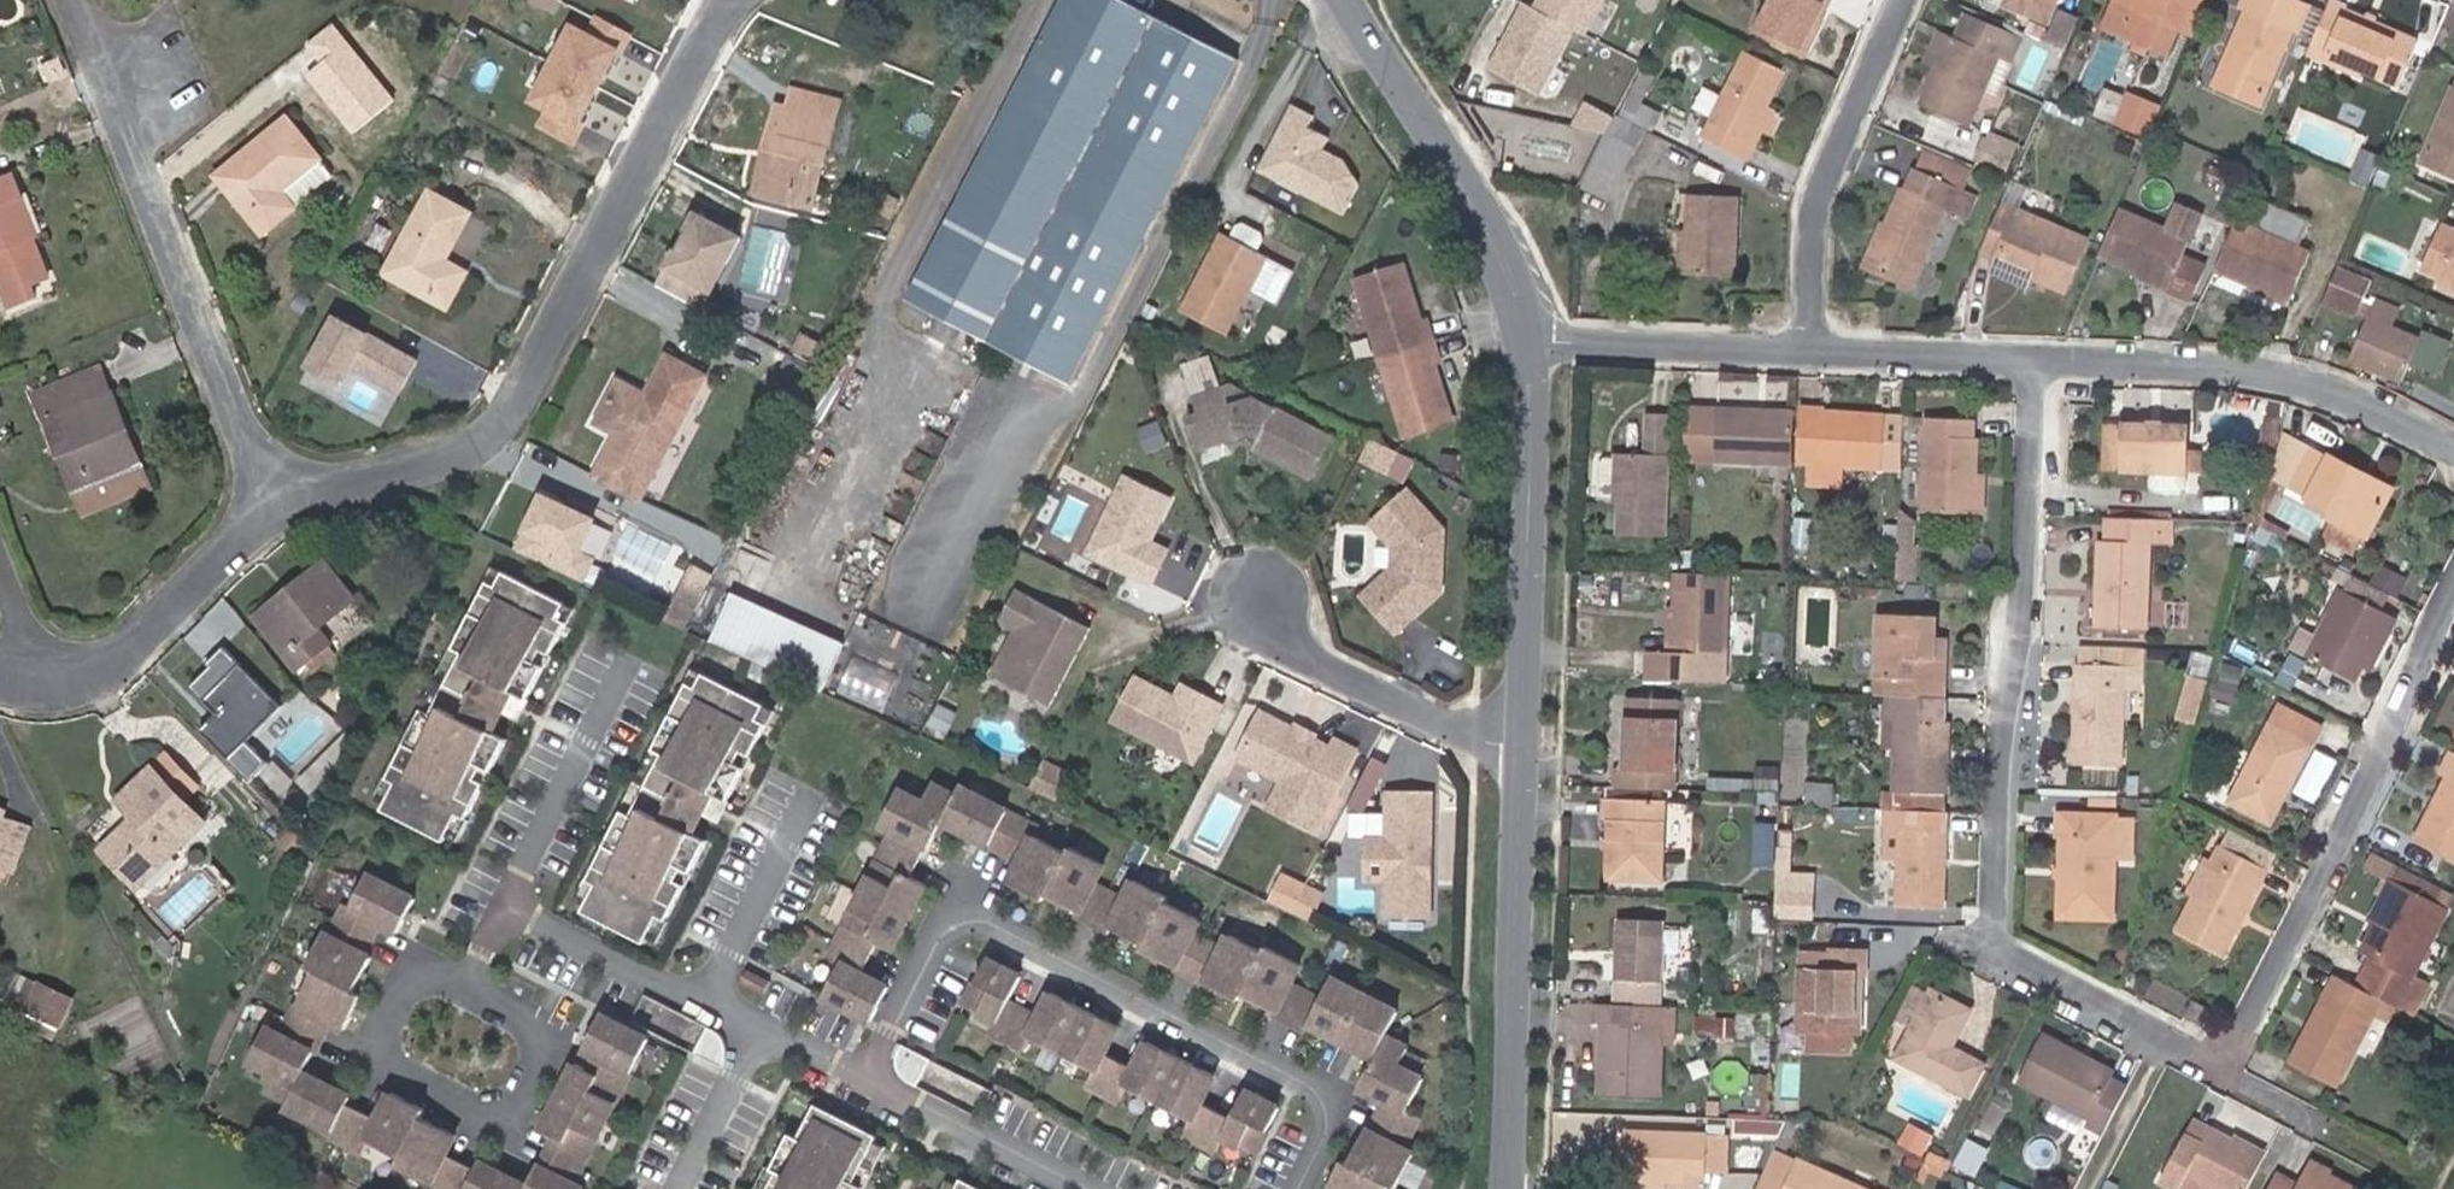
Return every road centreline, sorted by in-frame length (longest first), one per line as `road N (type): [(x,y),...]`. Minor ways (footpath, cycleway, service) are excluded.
road 1 (residential): [(2224,1070),(1999,943),(2003,757),(2025,627),(2038,360)]
road 2 (residential): [(282,501),(457,460),(528,400),(740,0)]
road 3 (residential): [(1083,1188),(510,905)]
road 4 (residential): [(282,501),(78,0)]
road 5 (residential): [(2453,590),(2370,786),(2224,1070)]
road 6 (tertiary): [(1514,1188),(1525,747)]
road 7 (residential): [(2038,360),(2233,366),(2301,379),(2453,446)]
road 8 (tertiary): [(1525,747),(1537,435),(1530,339)]
road 9 (tertiary): [(1530,339),(1495,238),(1352,0)]
road 10 (residential): [(1819,352),(1819,198),(1906,0)]
road 11 (residential): [(0,682),(74,686),(153,649),(282,501)]
road 12 (residential): [(1525,747),(1466,732),(1282,643),(1266,600)]
road 13 (residential): [(1530,339),(1819,352)]
road 14 (residential): [(1819,352),(2038,360)]
road 15 (residential): [(2381,1151),(2224,1070)]

